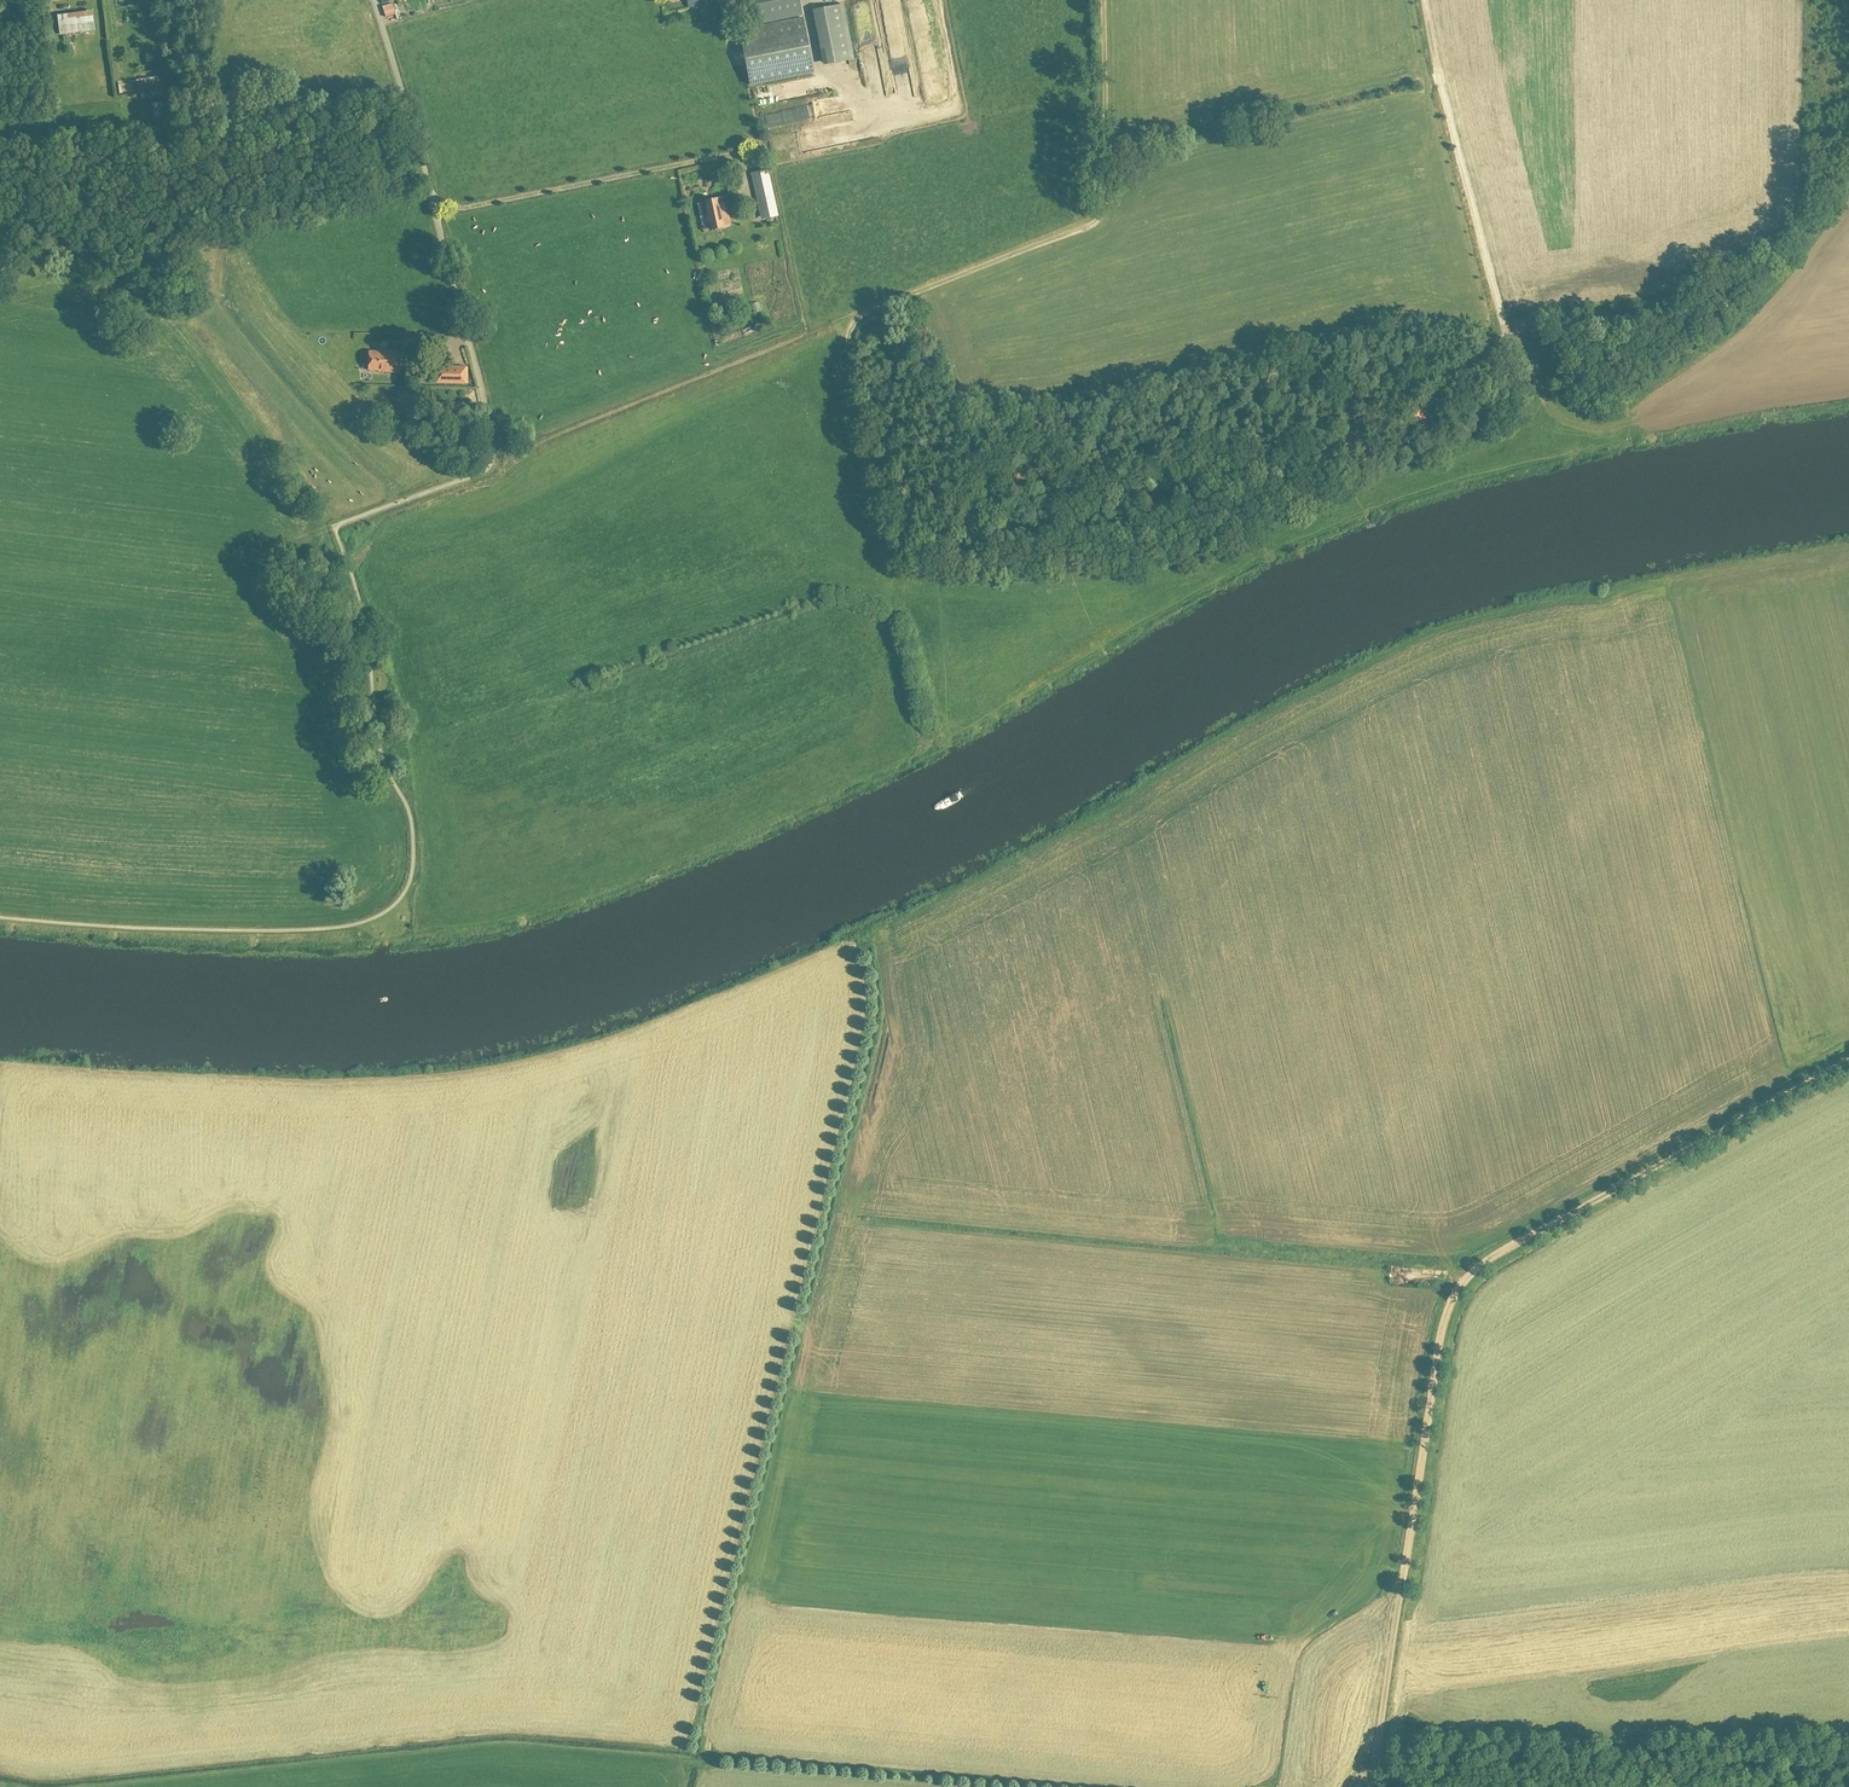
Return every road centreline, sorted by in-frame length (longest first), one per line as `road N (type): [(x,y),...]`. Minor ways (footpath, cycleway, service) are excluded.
road 1 (track): [(1514,331),(1434,381),(1175,457),(1149,532),(1118,551),(1046,557),(905,547),(850,367),(850,330),(872,309),(1101,216),(1101,0)]
road 2 (track): [(1372,1786),(1440,1343),(1454,1301),(1497,1255),(1848,1060)]
road 3 (unclassified): [(491,428),(375,0)]
road 4 (track): [(1424,0),(1497,299),(1546,401)]

